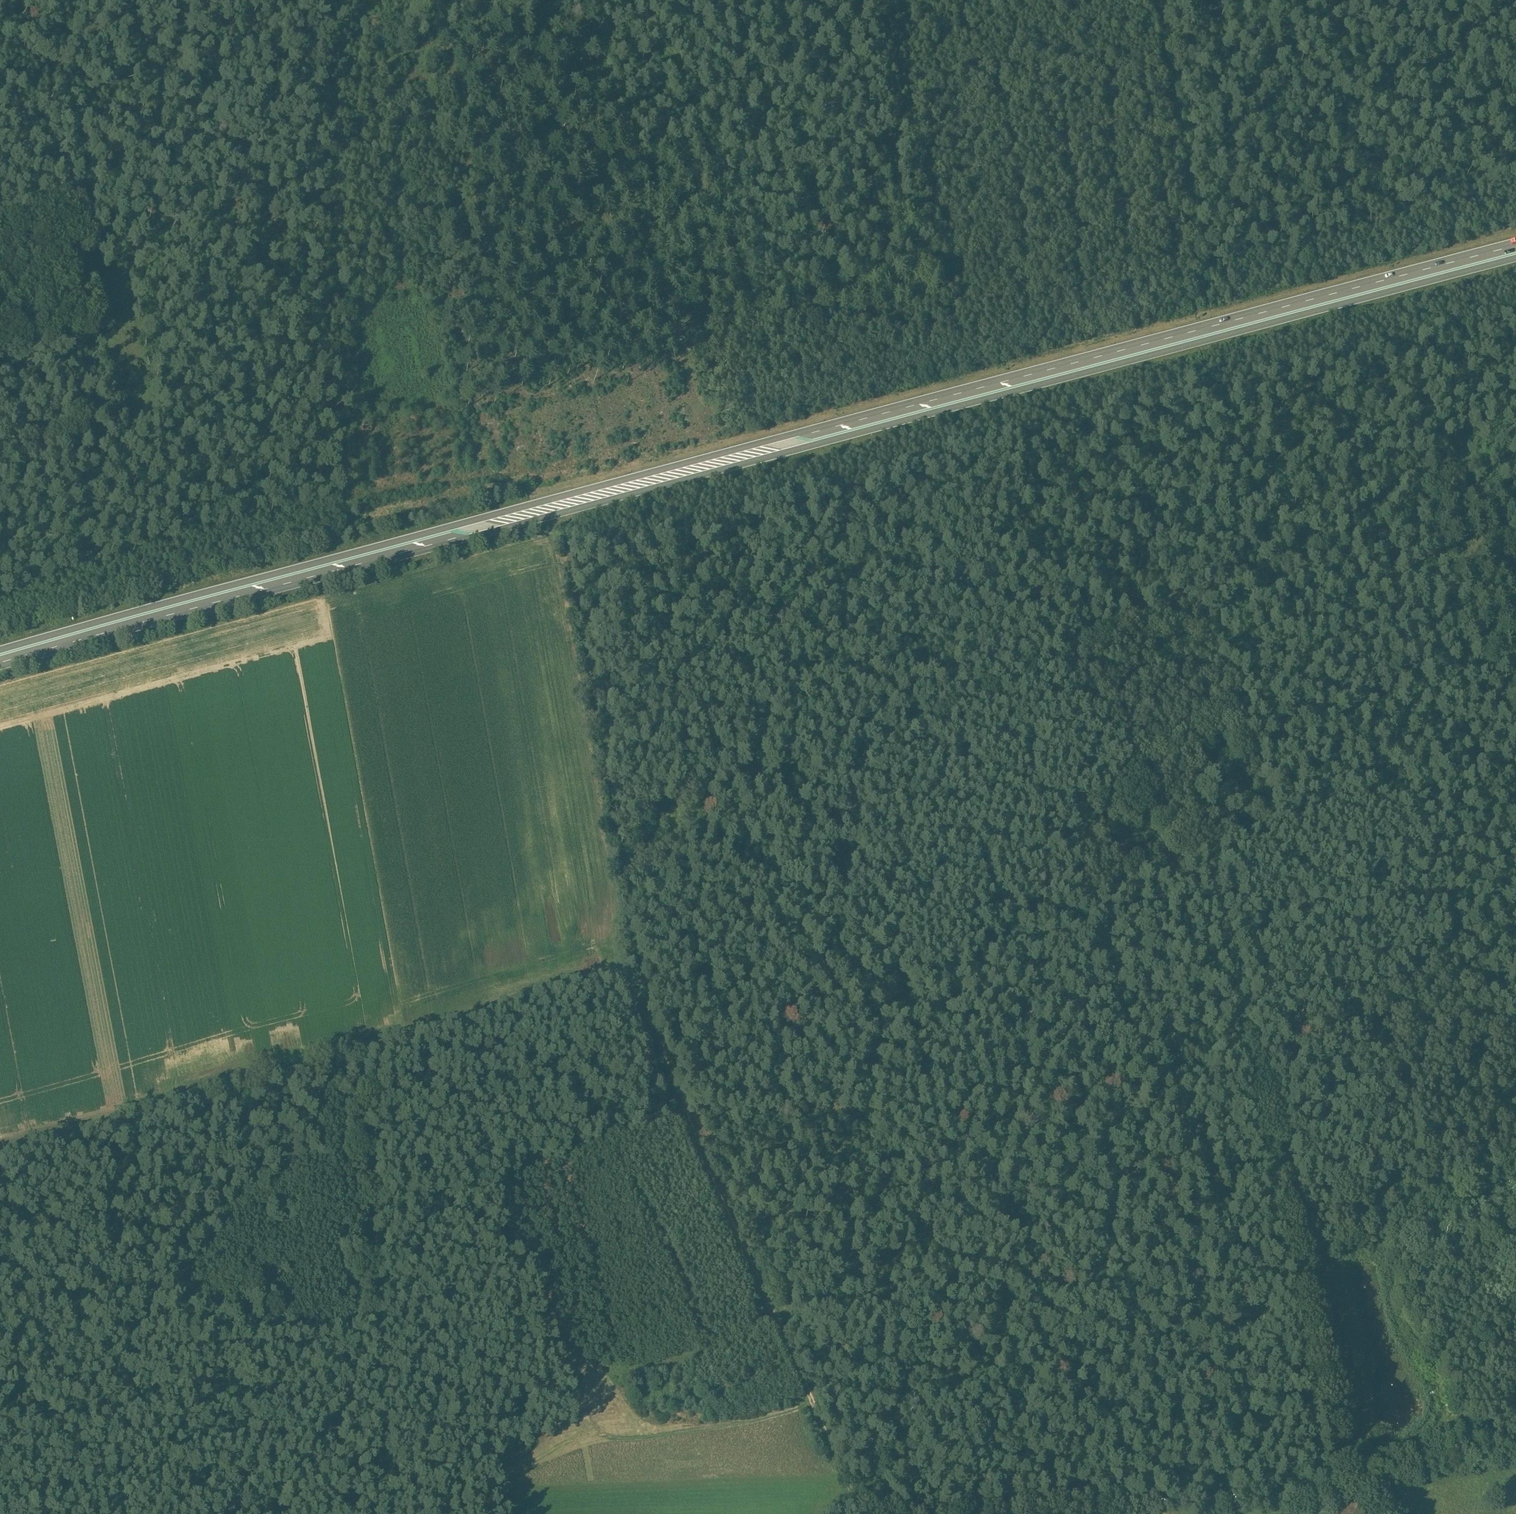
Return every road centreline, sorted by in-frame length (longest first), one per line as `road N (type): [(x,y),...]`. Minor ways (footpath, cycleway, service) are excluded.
road 1 (trunk): [(1515,245),(0,654)]
road 2 (trunk): [(0,659),(1515,257)]
road 3 (track): [(0,1149),(592,976),(635,979),(864,1513)]
road 4 (track): [(635,979),(642,966),(628,883),(717,791),(1426,520),(1432,512),(1375,318)]
road 5 (track): [(319,0),(329,17),(336,74),(338,268),(348,338),(338,381),(283,395),(246,394),(209,414),(92,426),(61,414),(0,425)]
road 6 (track): [(360,1042),(389,1513)]

